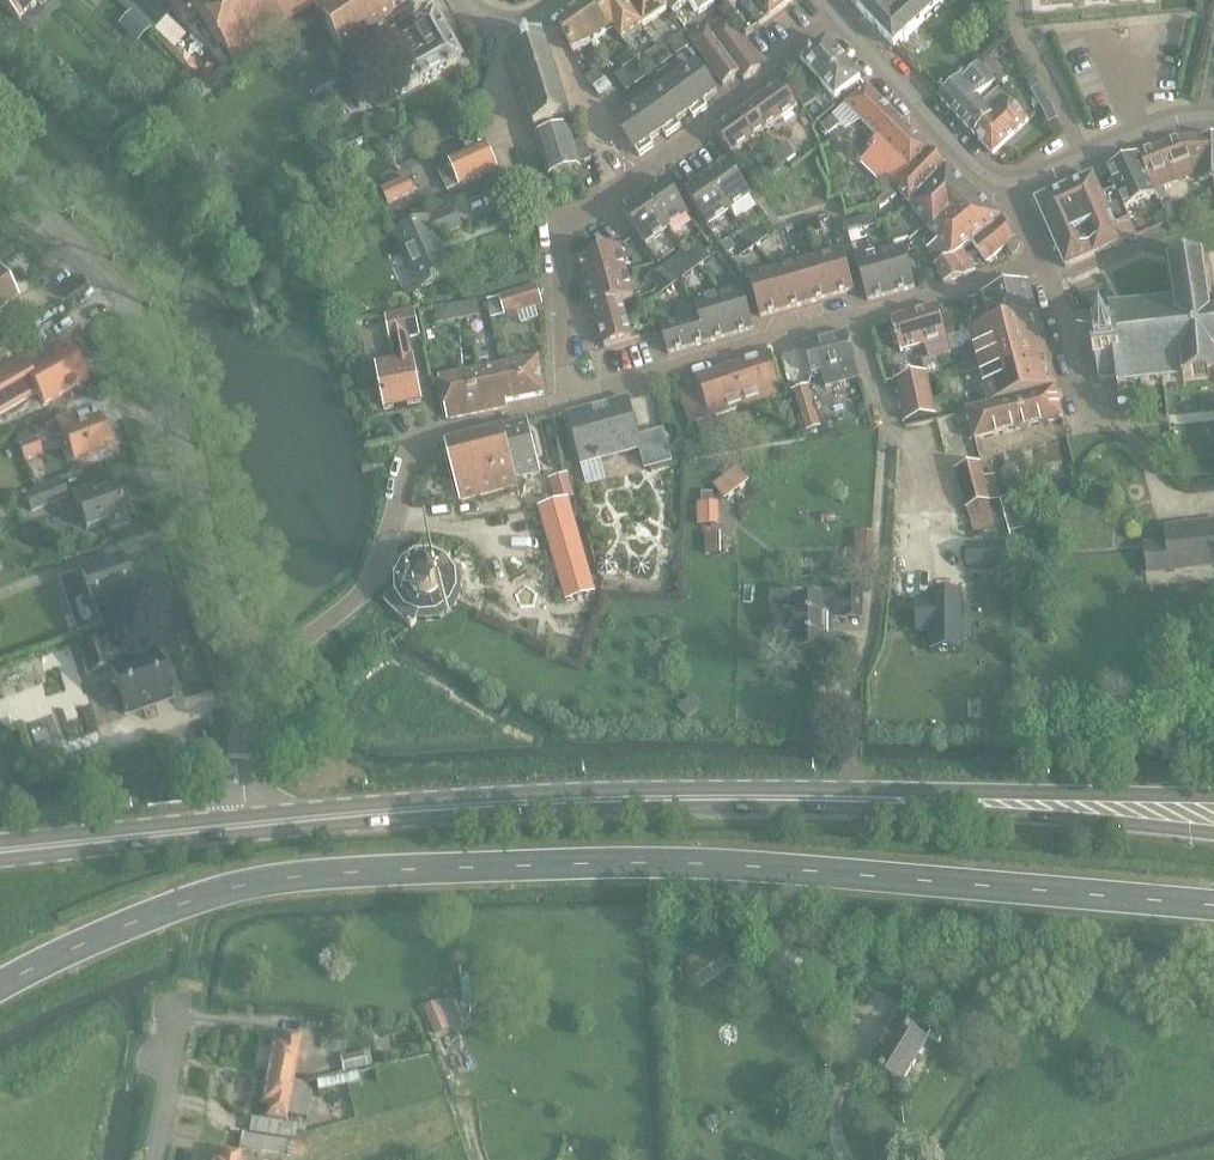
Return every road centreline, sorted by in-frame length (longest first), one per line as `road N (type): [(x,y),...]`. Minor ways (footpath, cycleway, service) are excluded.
road 1 (primary): [(905,798),(453,806),(246,824)]
road 2 (unclassified): [(251,694),(201,493),(149,337),(122,285),(0,158)]
road 3 (unclassified): [(568,402),(1043,264)]
road 4 (unclassified): [(251,694),(289,649),(349,607),(374,571),(413,450),(432,434),(568,402)]
road 5 (unclassified): [(559,226),(847,18)]
road 6 (primary): [(905,798),(1213,829)]
road 7 (primary): [(1213,792),(905,798)]
road 8 (primary): [(246,824),(0,850)]
road 9 (unclassified): [(1009,181),(972,161),(847,18)]
road 10 (unclassified): [(568,402),(559,226)]
road 11 (unclassified): [(1087,157),(1014,17),(1013,0)]
road 12 (unclassified): [(157,1159),(187,997)]
road 13 (residential): [(1043,264),(1092,419)]
road 14 (residential): [(1213,112),(1174,114),(1087,157)]
road 15 (unclassified): [(246,824),(241,757),(251,694)]

